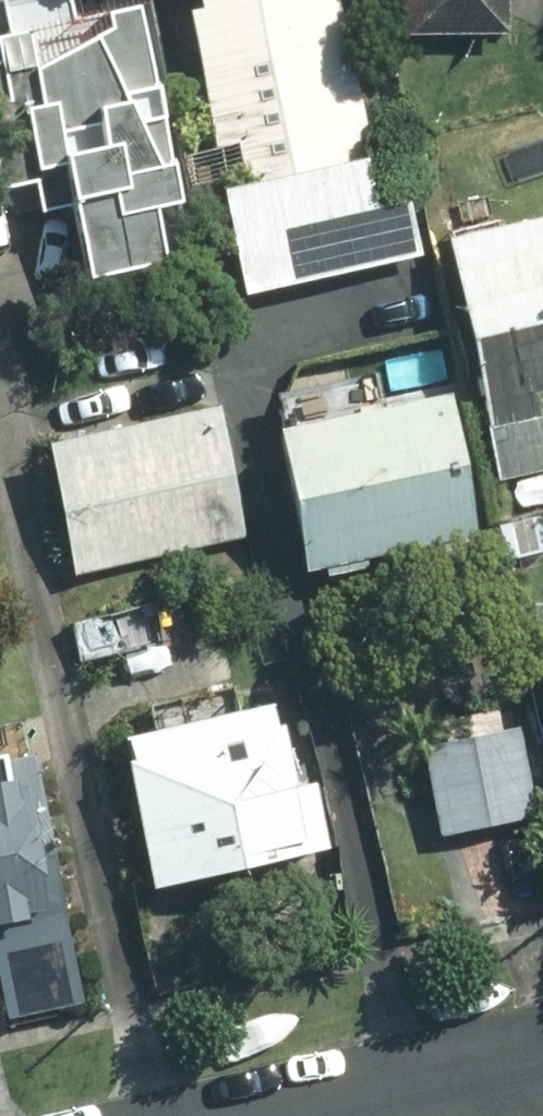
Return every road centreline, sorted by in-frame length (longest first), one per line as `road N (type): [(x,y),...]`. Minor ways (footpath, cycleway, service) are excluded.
road 1 (residential): [(542,1065),(320,1115)]

